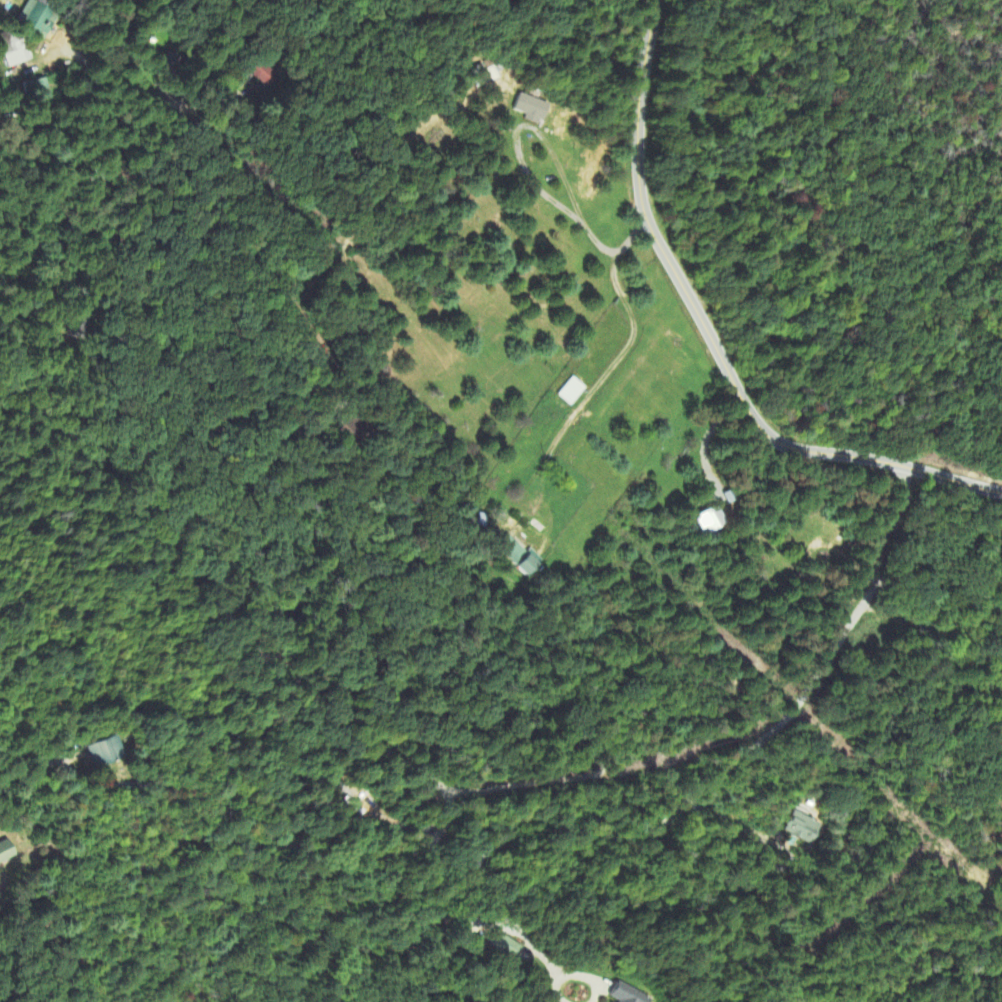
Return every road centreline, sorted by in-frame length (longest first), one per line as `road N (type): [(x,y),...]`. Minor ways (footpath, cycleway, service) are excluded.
road 1 (residential): [(1001,495),(786,448),(751,415),(647,217),(640,106),(655,0)]

